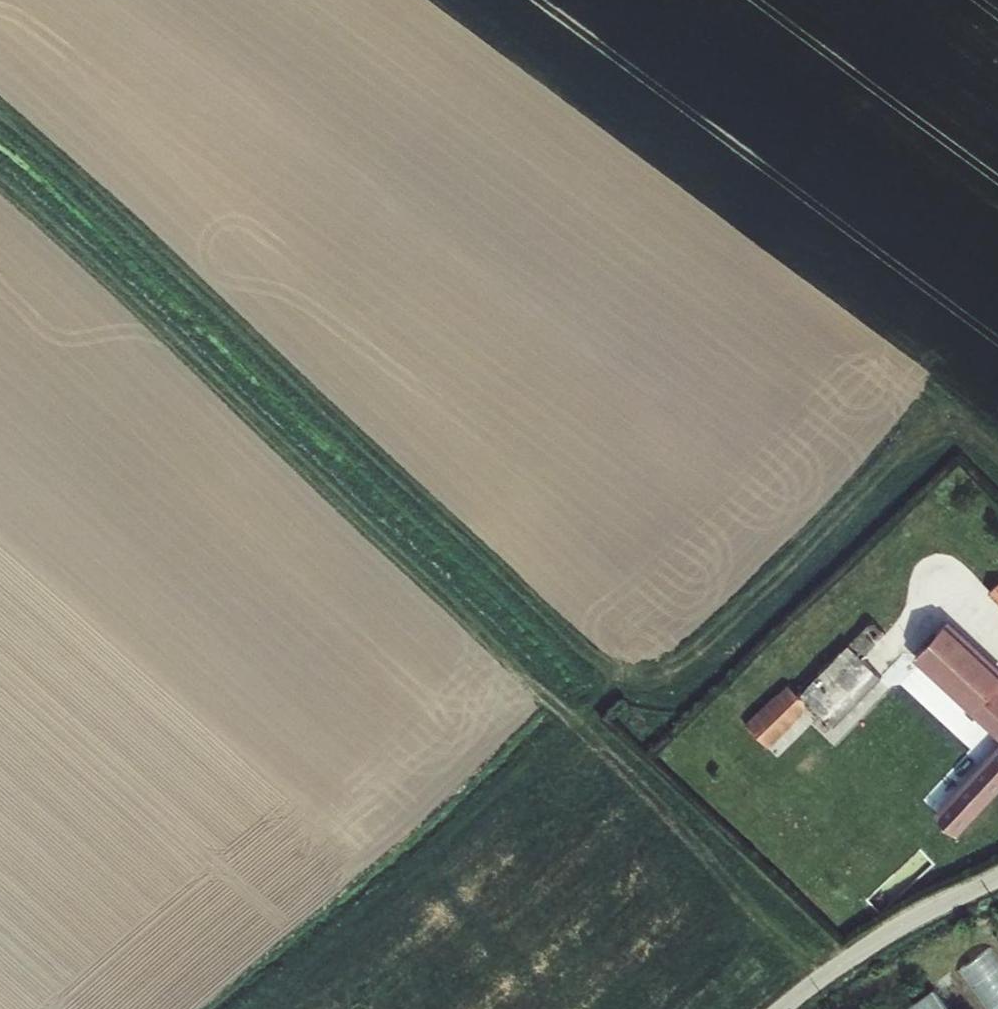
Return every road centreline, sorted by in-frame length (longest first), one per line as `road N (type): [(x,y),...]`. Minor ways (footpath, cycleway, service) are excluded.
road 1 (unclassified): [(997,880),(890,934),(782,1008)]

